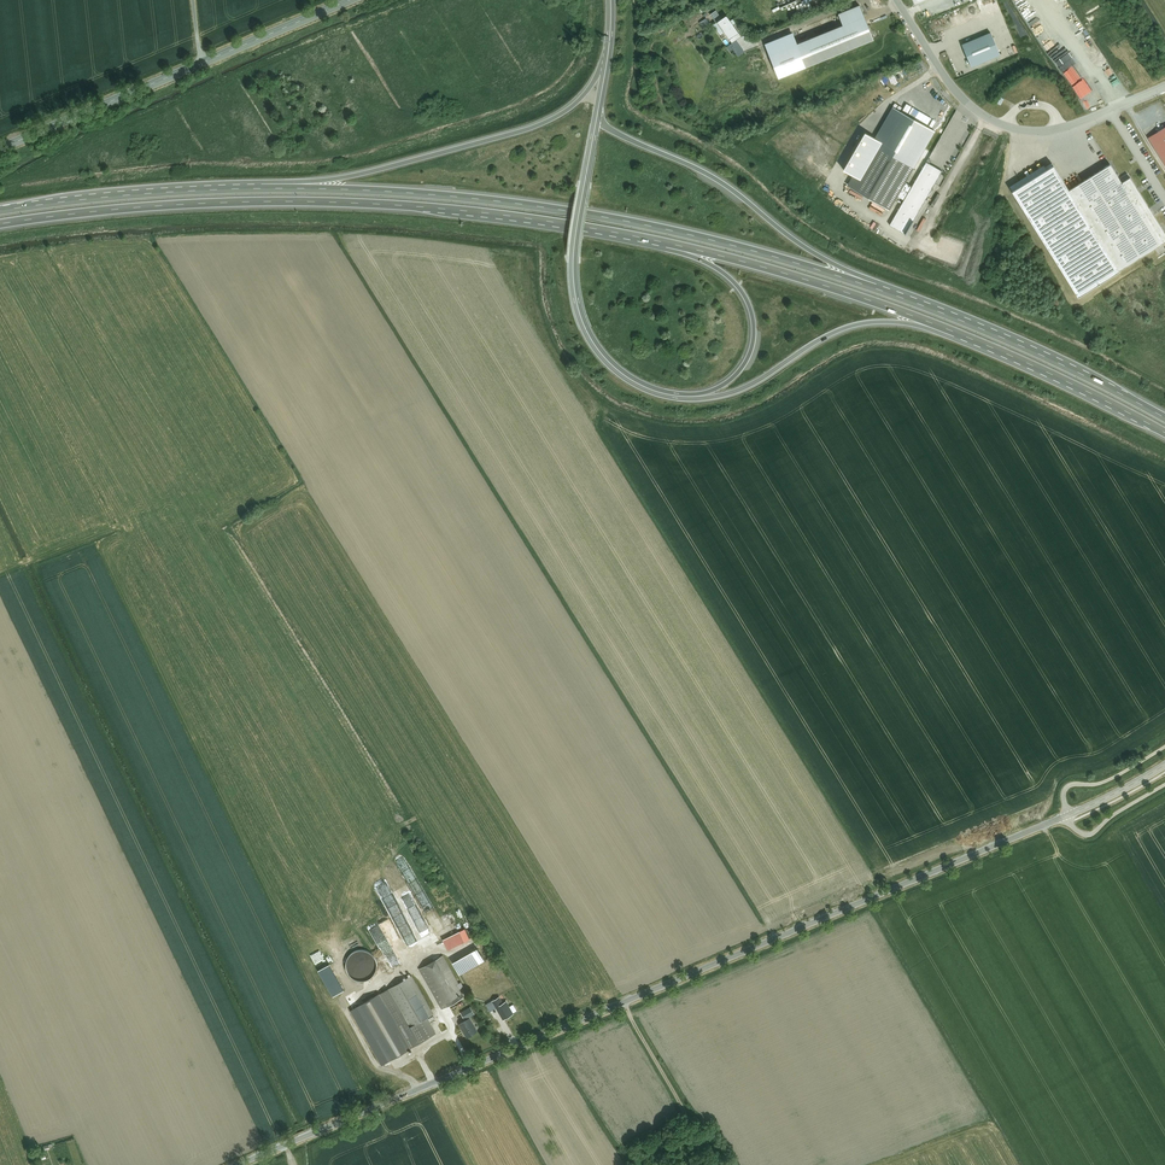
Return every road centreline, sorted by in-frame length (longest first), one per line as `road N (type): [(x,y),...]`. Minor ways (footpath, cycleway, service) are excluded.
road 1 (tertiary): [(1164,764),(1067,817),(236,1164)]
road 2 (motorway): [(0,224),(180,205),(330,202),(506,215),(689,248)]
road 3 (motorway): [(861,283),(710,240),(566,211),(299,188)]
road 4 (tertiary): [(0,147),(347,0)]
road 5 (motorway): [(597,115),(574,249),(583,322),(631,378),(668,394),(701,396)]
road 6 (motorway): [(609,52),(584,94),(547,121),(299,188)]
road 7 (unclassified): [(897,0),(961,99),(1007,127),(1061,128),(1164,85)]
road 8 (motorway): [(1164,418),(1019,344),(861,283)]
road 9 (motorway): [(861,283),(716,178),(597,115)]
road 10 (motorway): [(299,188),(147,194),(0,211)]
road 11 (motorway): [(926,320),(1164,432)]
road 12 (motorway): [(689,248),(926,320)]
road 13 (motorway): [(701,396),(742,388),(843,328),(926,320)]
road 14 (motorway): [(689,248),(739,288),(755,331),(739,371),(701,396)]
road 15 (track): [(623,1003),(713,1164)]

